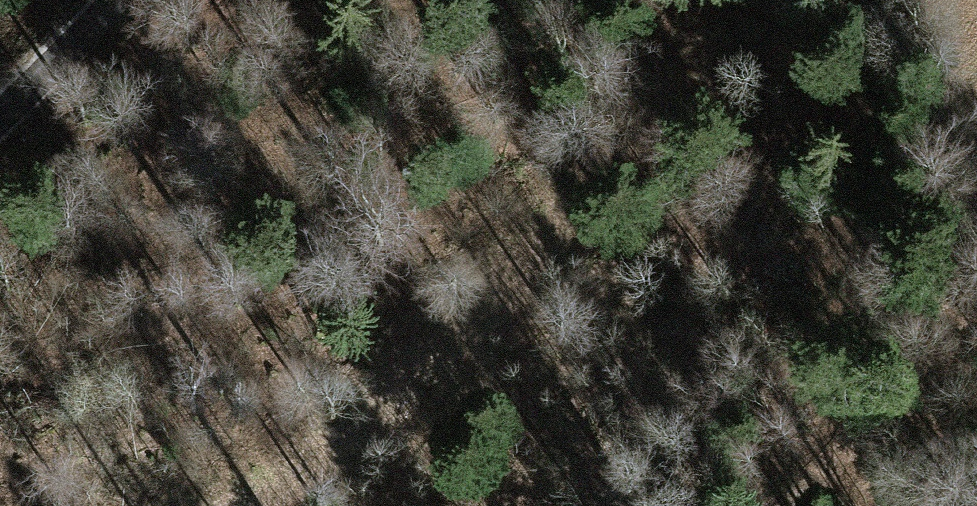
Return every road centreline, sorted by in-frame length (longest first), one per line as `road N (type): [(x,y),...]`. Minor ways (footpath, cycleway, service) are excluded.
road 1 (track): [(247,505),(371,415),(491,301),(753,0)]
road 2 (track): [(676,505),(845,0)]
road 3 (unclassified): [(0,117),(108,0)]

